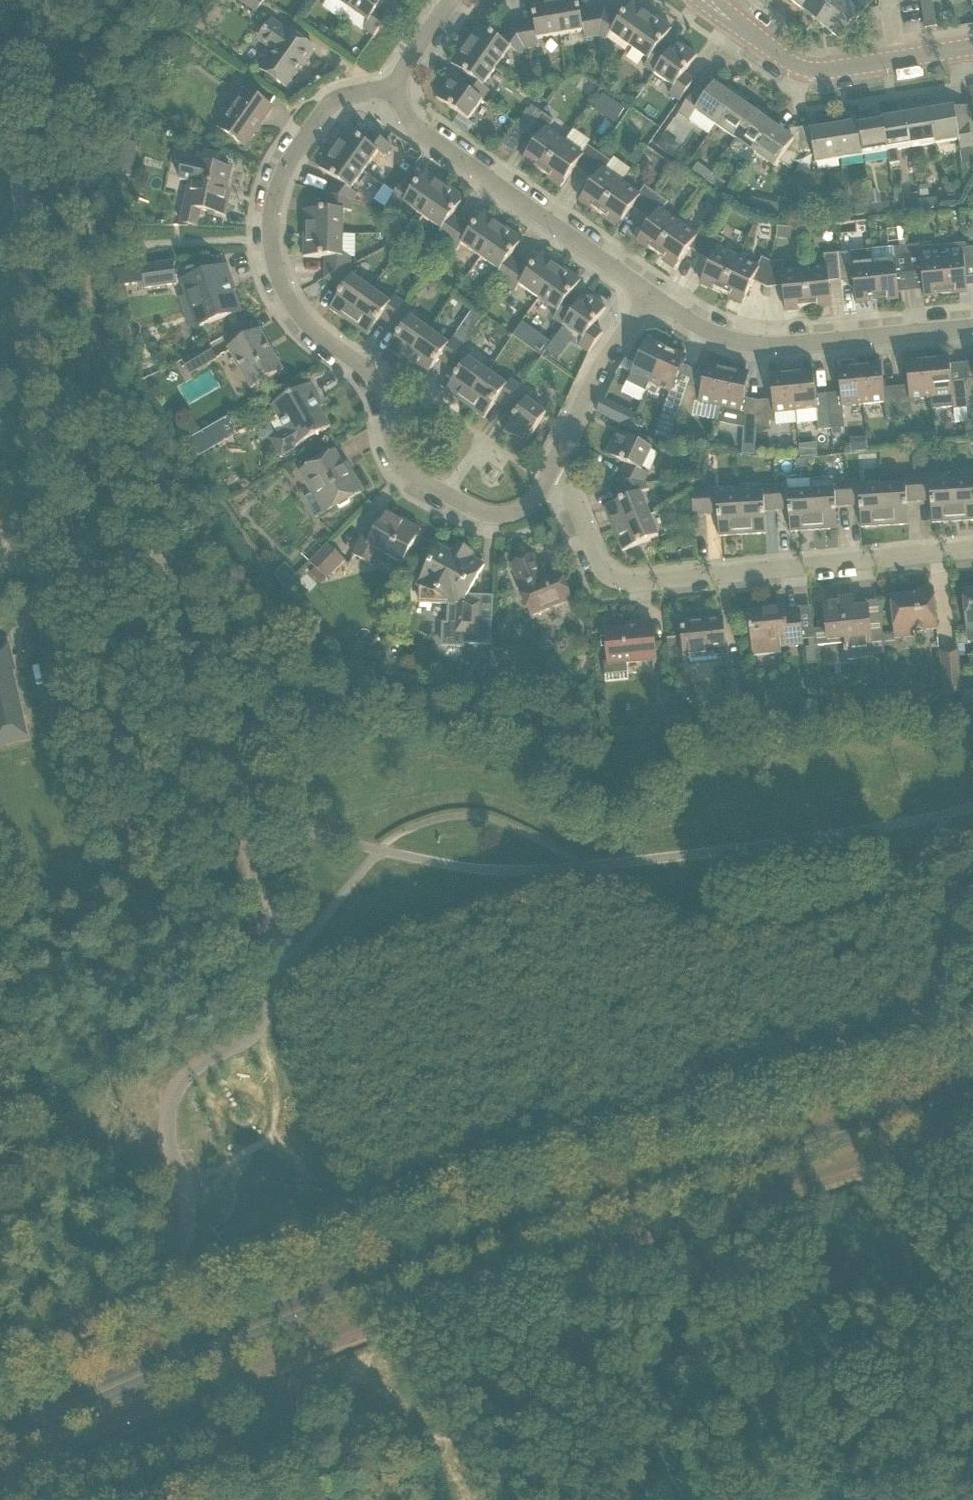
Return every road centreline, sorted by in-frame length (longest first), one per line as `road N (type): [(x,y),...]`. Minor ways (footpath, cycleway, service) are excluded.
road 1 (secondary): [(0,1443),(471,1254),(972,1099)]
road 2 (secondary): [(972,1080),(481,1233),(0,1424)]
road 3 (residential): [(397,89),(329,100),(281,176),(272,215),(276,270),(296,311),(374,377),(397,458),(411,477),(500,516),(529,506),(555,461)]
road 4 (residential): [(555,461),(600,569),(613,581),(972,547)]
road 5 (residential): [(972,326),(747,344),(708,333),(650,295)]
road 6 (residential): [(650,295),(415,127),(397,89)]
road 7 (residential): [(706,0),(788,62),(822,70),(972,46)]
road 8 (residential): [(555,461),(604,360),(650,295)]

